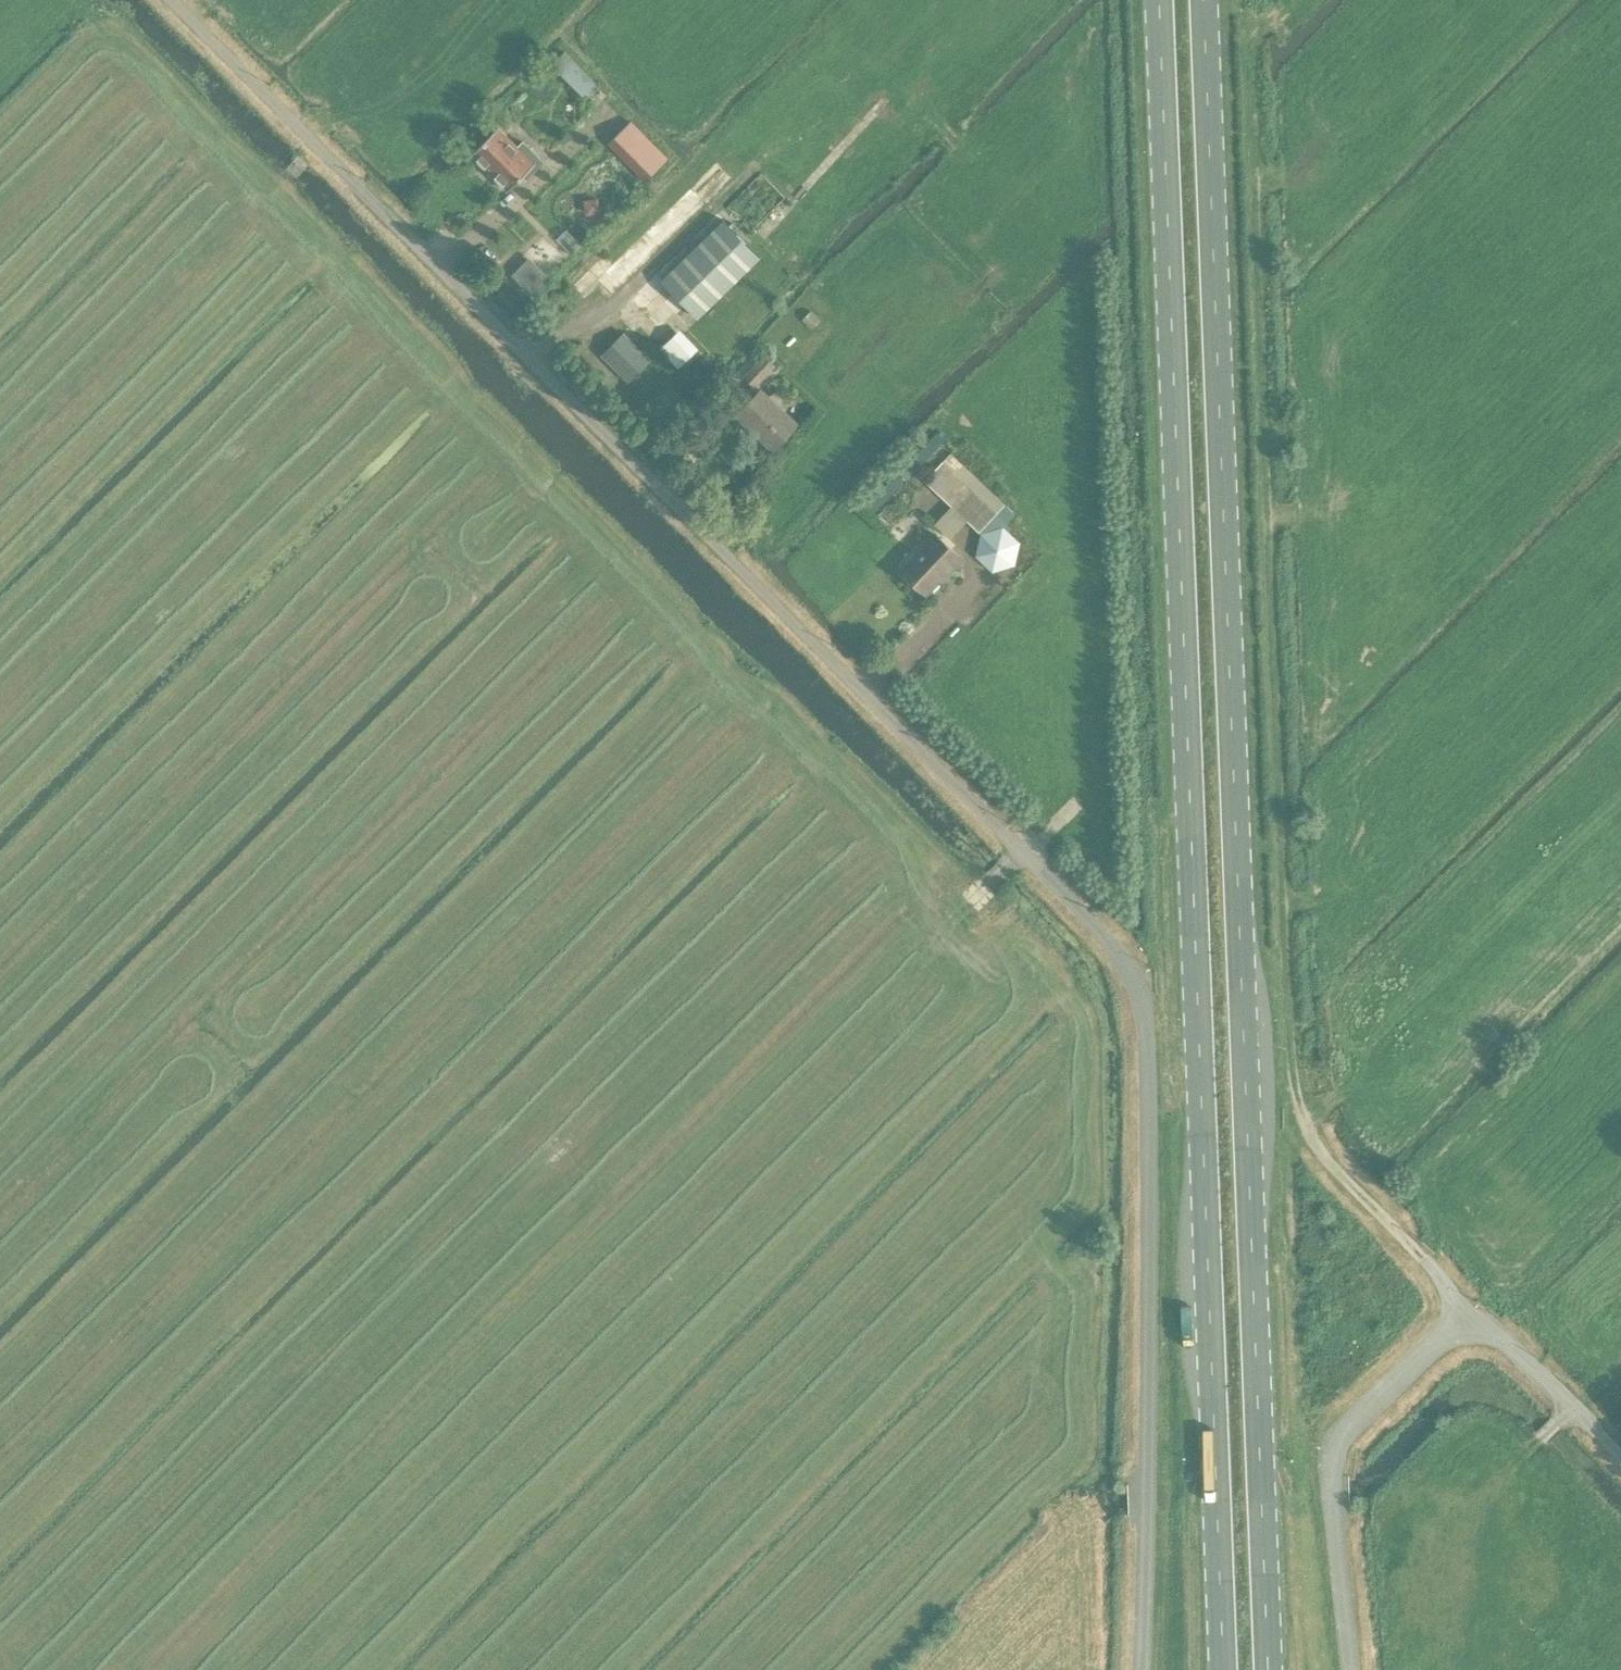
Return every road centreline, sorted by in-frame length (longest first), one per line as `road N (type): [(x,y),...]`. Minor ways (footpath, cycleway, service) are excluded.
road 1 (unclassified): [(1142,1669),(1151,1259),(1148,1035),(1134,975),(1102,933),(171,0)]
road 2 (primary): [(1159,0),(1224,1669)]
road 3 (primary): [(1268,1669),(1204,0)]
road 4 (track): [(1020,853),(968,900),(931,890),(805,749),(430,368),(342,264),(146,70),(125,68),(103,78)]
road 5 (track): [(1302,1119),(1287,1011),(1251,32)]
road 6 (unclassified): [(1463,1318),(1330,1448),(1356,1669)]
road 7 (unclassified): [(1463,1318),(1443,1278),(1317,1150),(1302,1119)]
road 8 (unclassified): [(1620,1453),(1492,1329),(1463,1318)]

